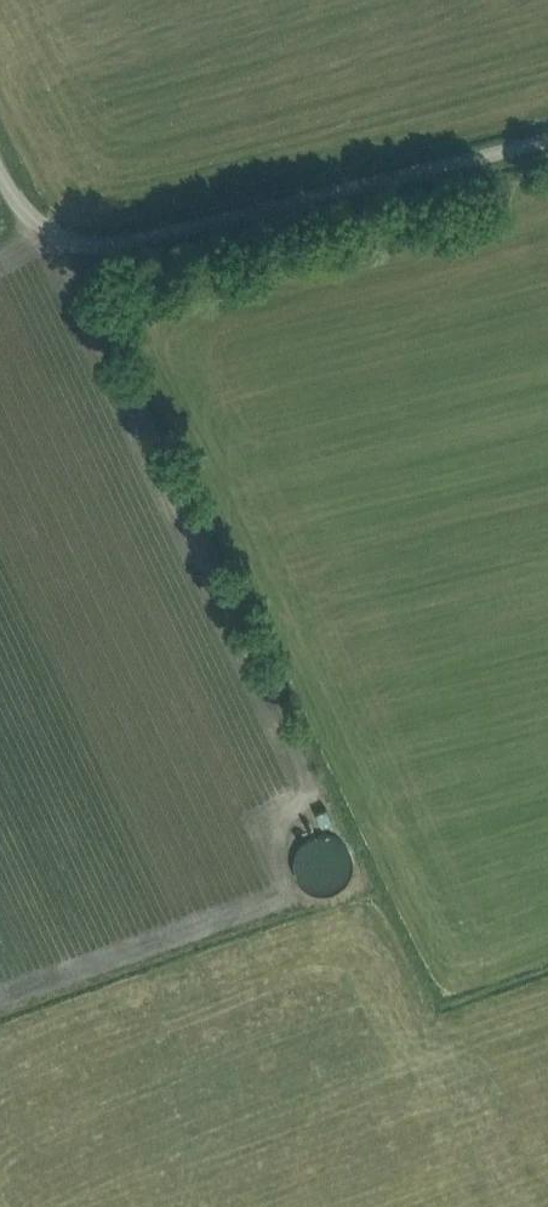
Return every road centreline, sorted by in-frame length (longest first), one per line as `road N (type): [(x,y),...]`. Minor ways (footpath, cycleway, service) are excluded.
road 1 (unclassified): [(0,180),(21,210),(48,226),(78,227),(547,114)]

